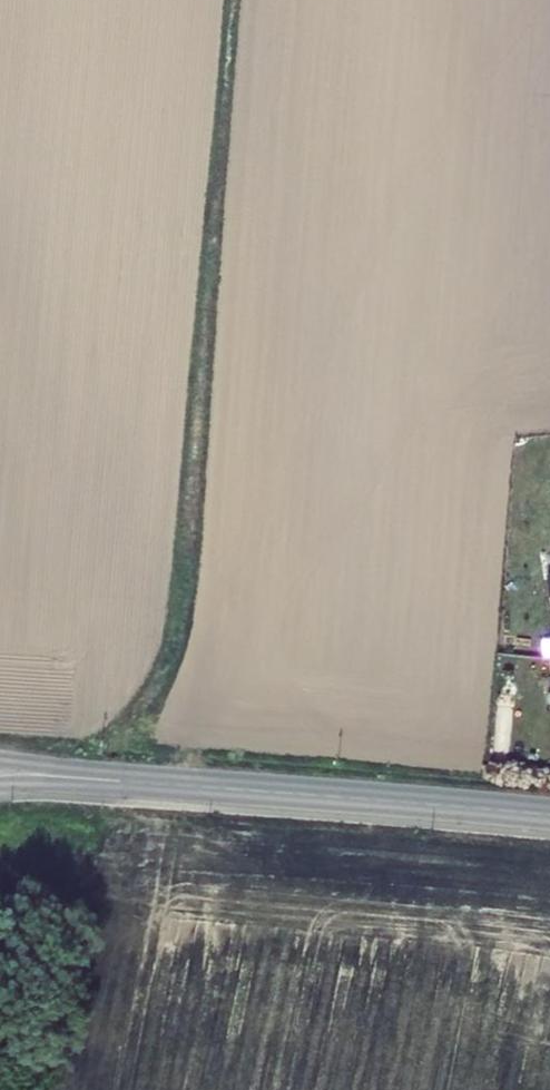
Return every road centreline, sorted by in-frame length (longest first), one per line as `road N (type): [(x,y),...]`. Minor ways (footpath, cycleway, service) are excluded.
road 1 (secondary): [(154,782),(549,815)]
road 2 (secondary): [(154,782),(0,759)]
road 3 (secondary): [(0,784),(154,782)]

